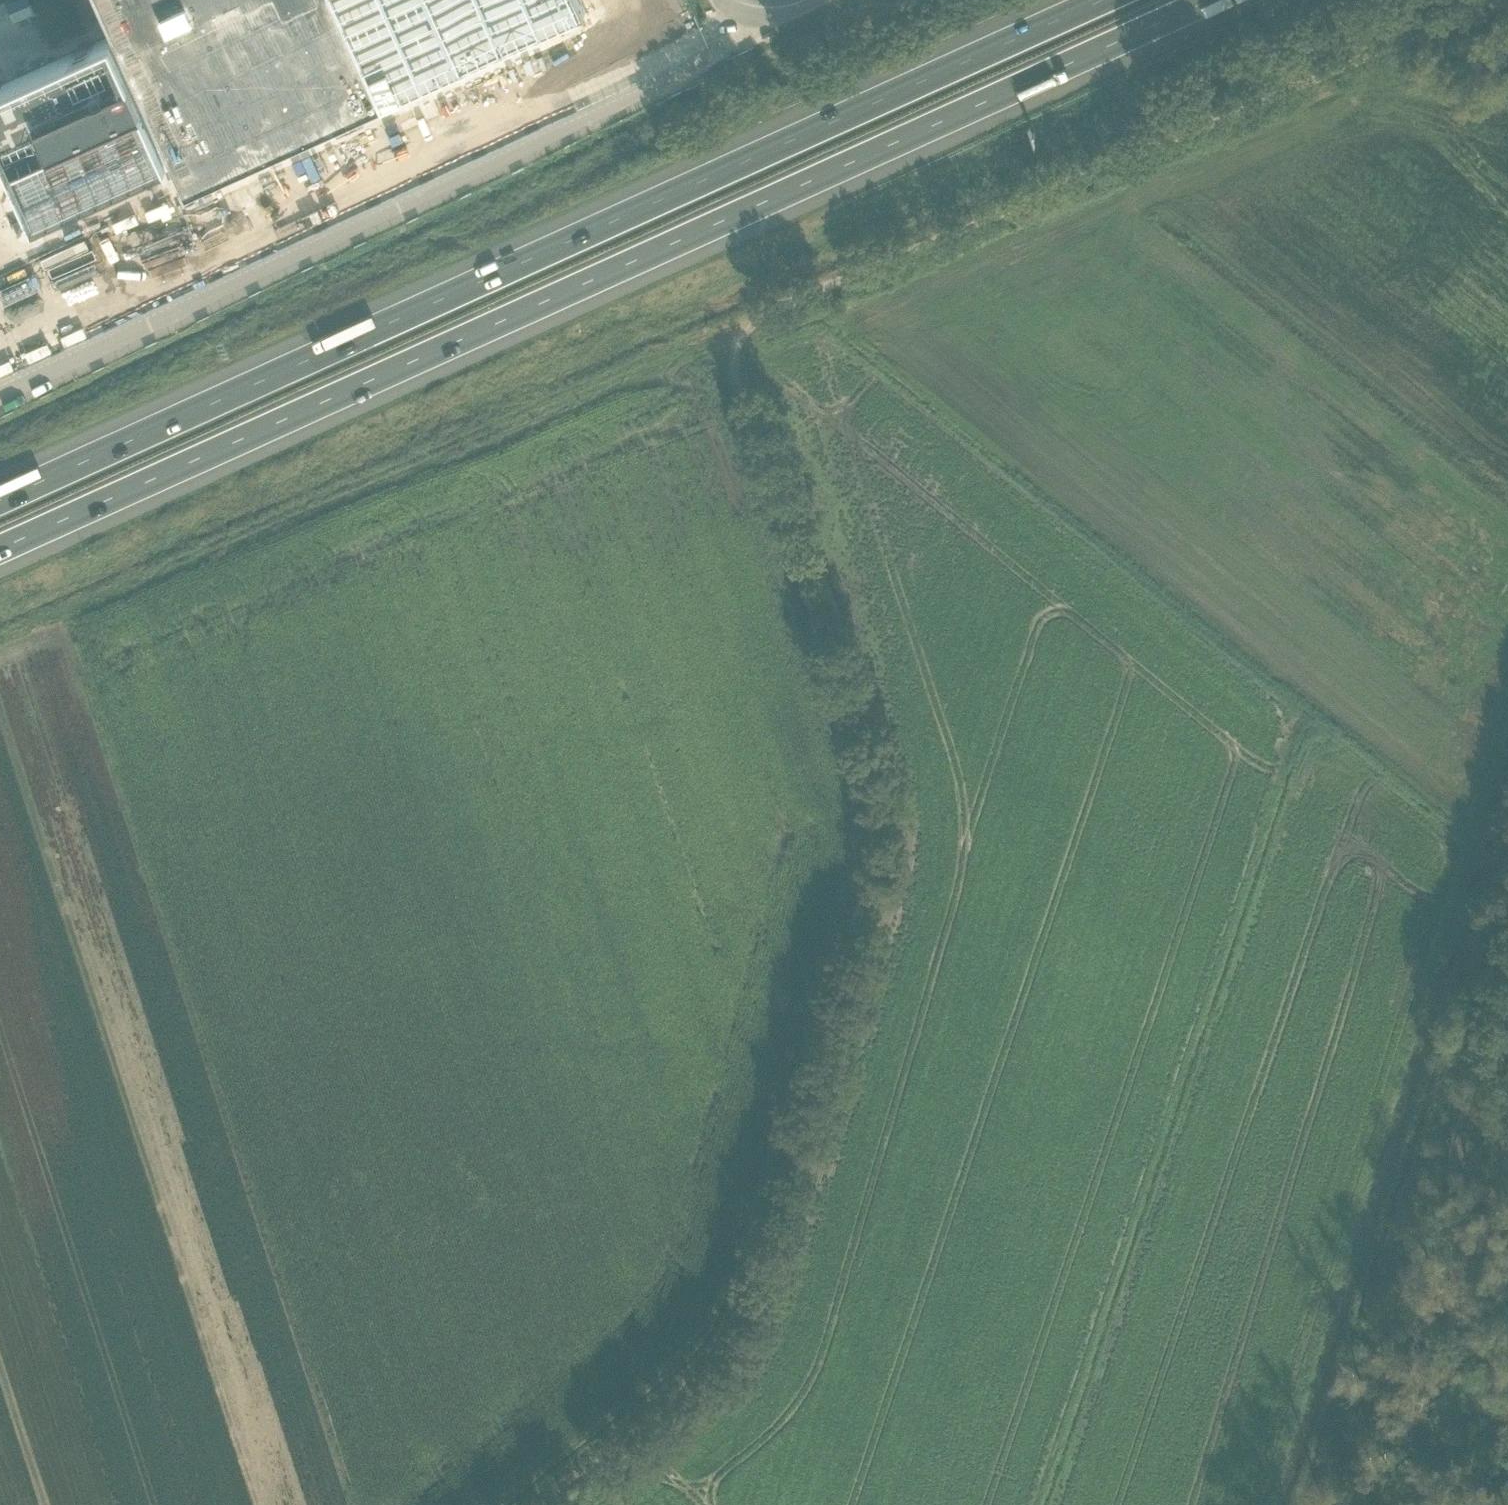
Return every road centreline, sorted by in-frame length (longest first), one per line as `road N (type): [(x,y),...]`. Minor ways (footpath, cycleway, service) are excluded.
road 1 (track): [(524,1504),(723,1333),(861,808),(730,362),(746,325),(1489,0)]
road 2 (motorway): [(0,552),(1208,0)]
road 3 (motorway): [(1103,0),(0,503)]

